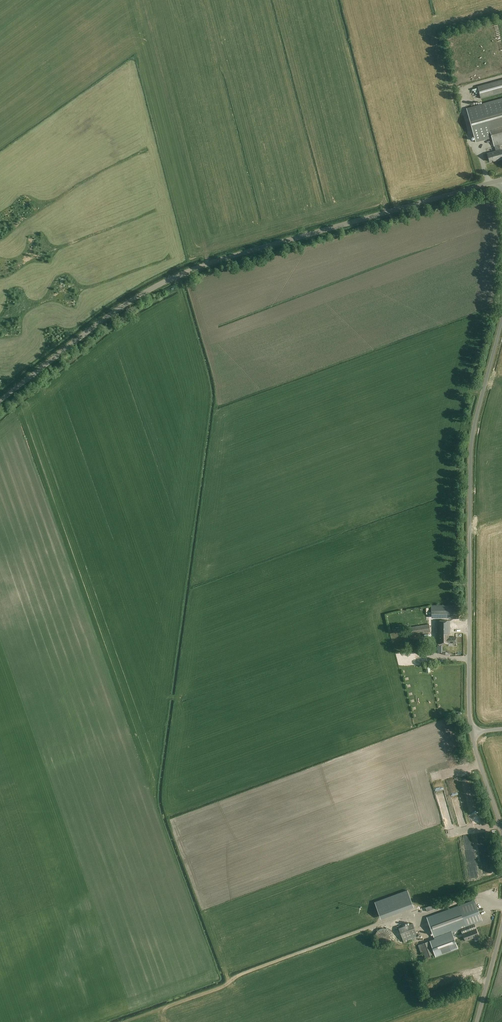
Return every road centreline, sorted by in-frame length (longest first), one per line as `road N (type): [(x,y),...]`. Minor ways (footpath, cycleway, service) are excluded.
road 1 (unclassified): [(0,401),(101,322),(189,272),(501,179)]
road 2 (unclassified): [(473,731),(471,455),(501,325)]

